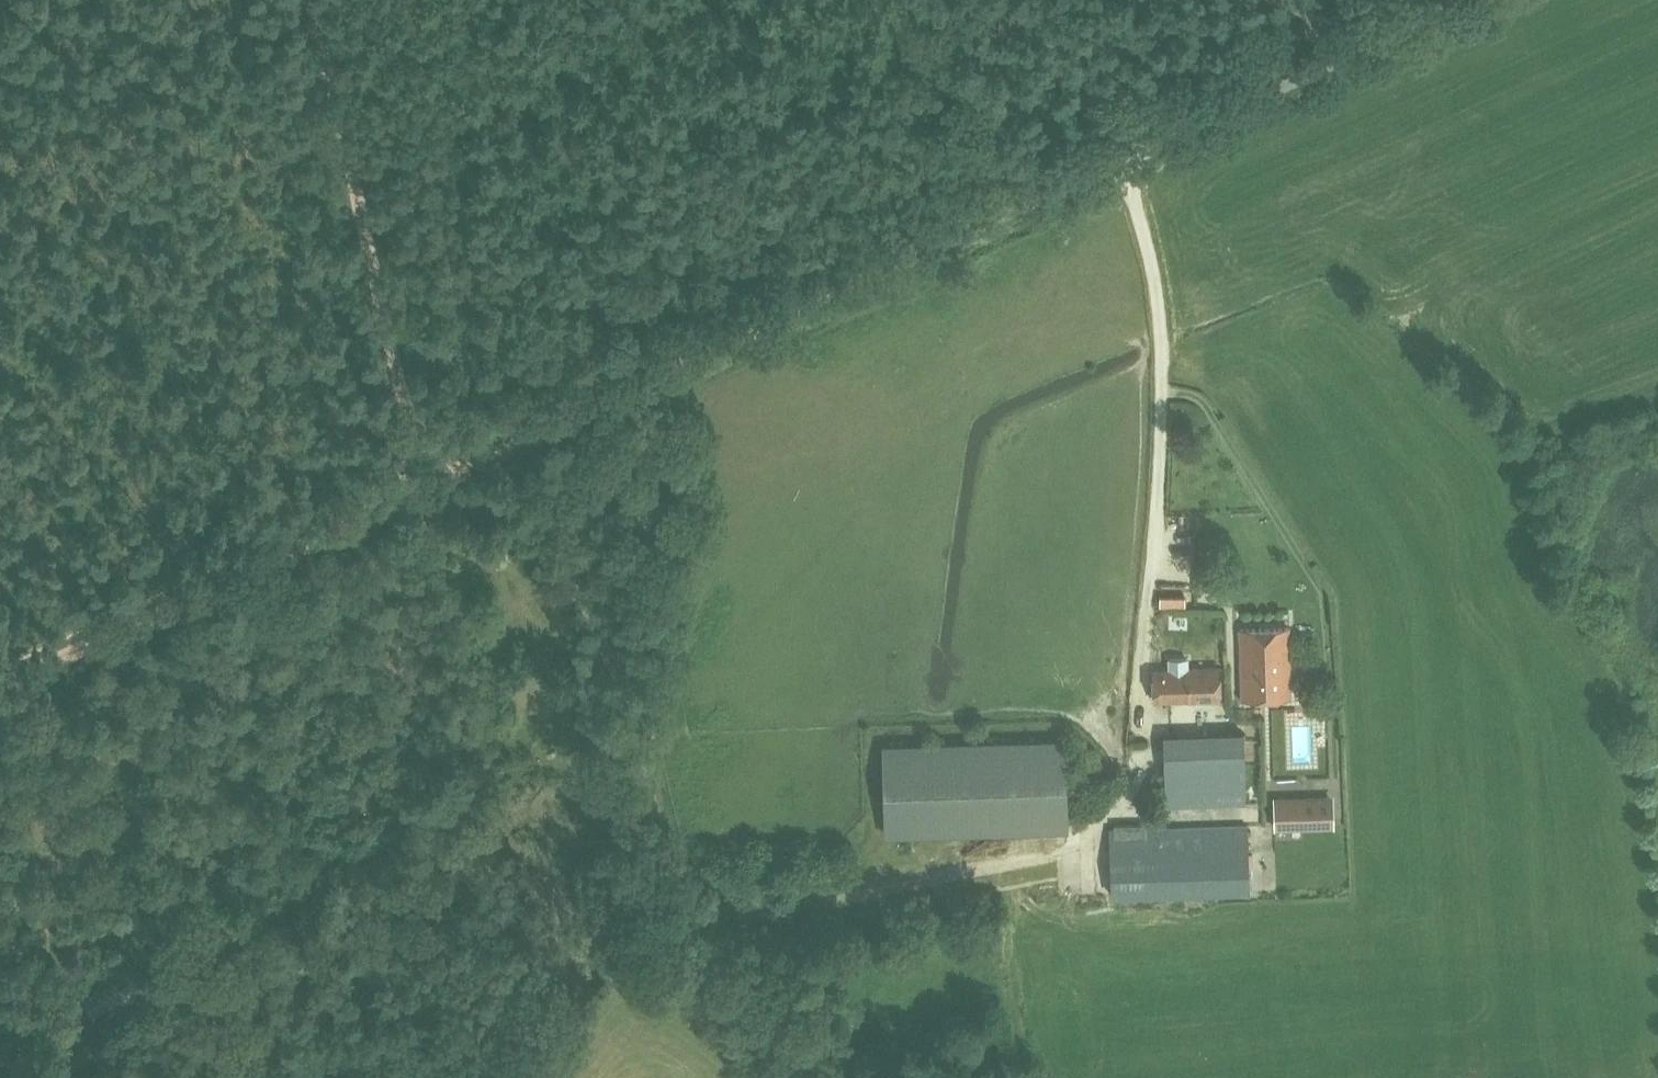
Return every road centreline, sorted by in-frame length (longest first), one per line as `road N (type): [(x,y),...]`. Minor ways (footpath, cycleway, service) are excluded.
road 1 (unclassified): [(430,485),(1474,0)]
road 2 (track): [(680,370),(720,492),(647,740),(676,851),(738,921),(1032,856)]
road 3 (track): [(430,485),(310,0)]
road 4 (track): [(0,687),(430,485)]

